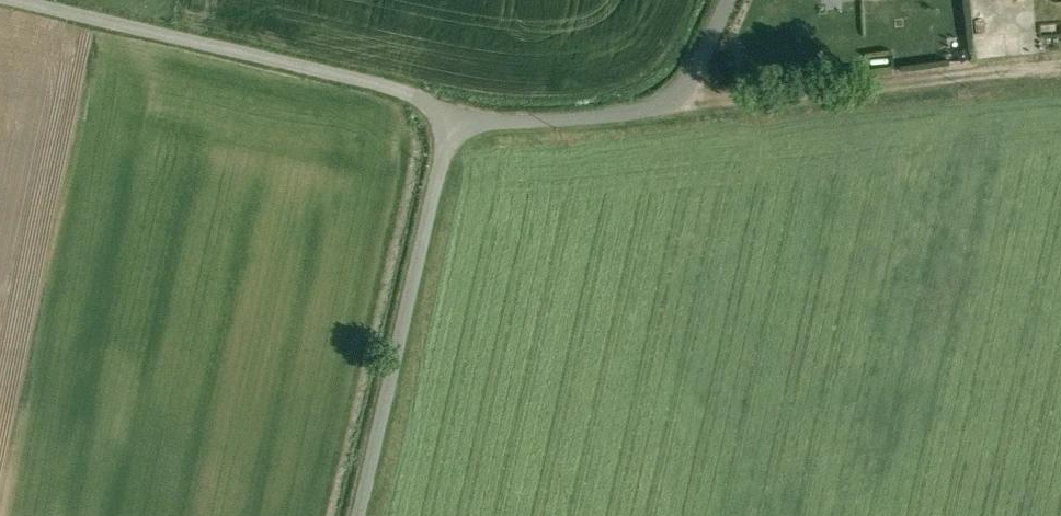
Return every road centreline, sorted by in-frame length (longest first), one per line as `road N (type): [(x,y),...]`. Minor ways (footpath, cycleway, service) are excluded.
road 1 (unclassified): [(433,124),(403,93),(11,0)]
road 2 (unclassified): [(433,124),(345,515)]
road 3 (track): [(703,61),(796,110),(931,99),(1060,70)]
road 4 (unclassified): [(732,0),(673,103),(607,118),(433,124)]

